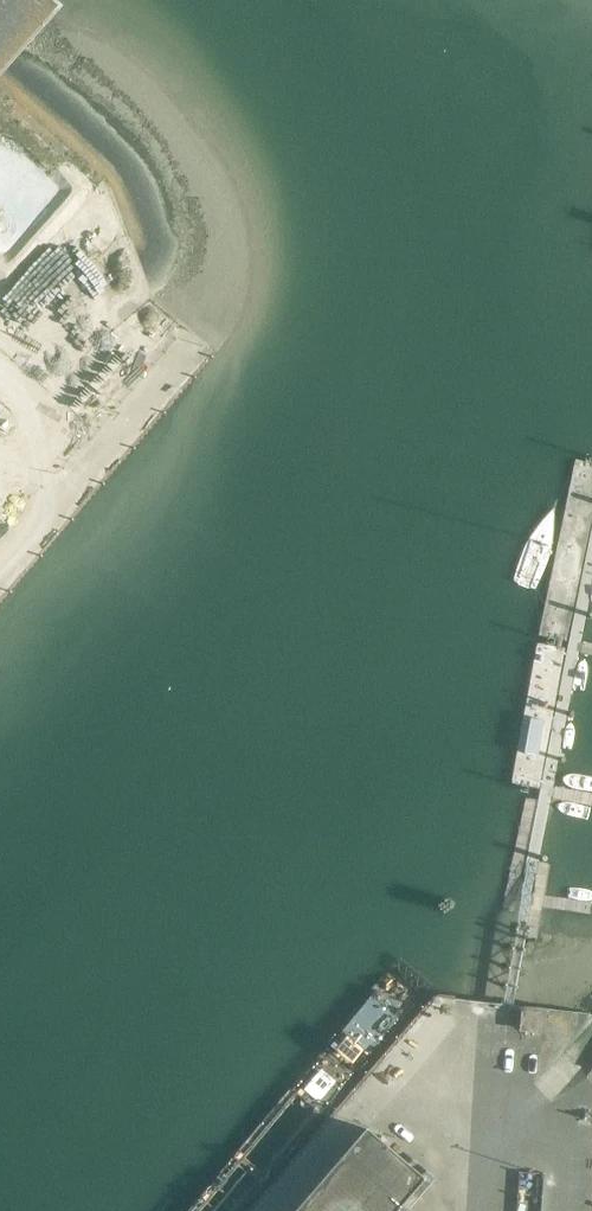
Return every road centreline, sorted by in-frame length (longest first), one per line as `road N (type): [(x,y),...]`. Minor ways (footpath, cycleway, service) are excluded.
road 1 (unclassified): [(488,1210),(503,1013)]

